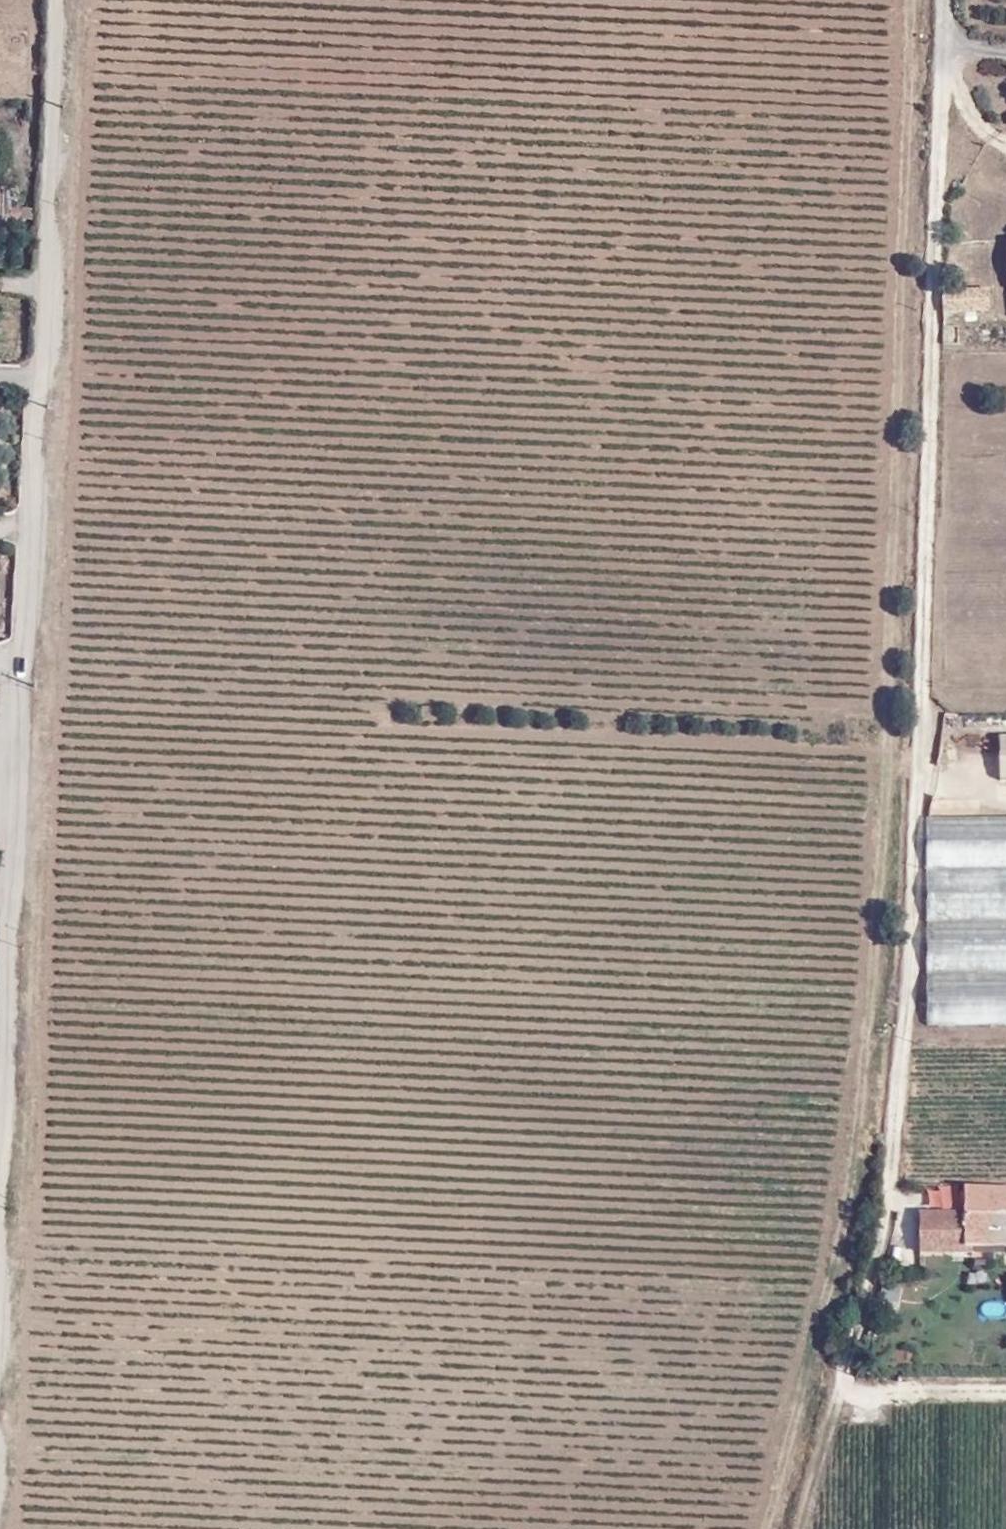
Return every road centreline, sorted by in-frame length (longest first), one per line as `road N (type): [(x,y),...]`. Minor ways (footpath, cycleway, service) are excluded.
road 1 (residential): [(949,0),(916,988),(899,1069),(885,1248),(804,1528)]
road 2 (residential): [(57,0),(0,1254)]

